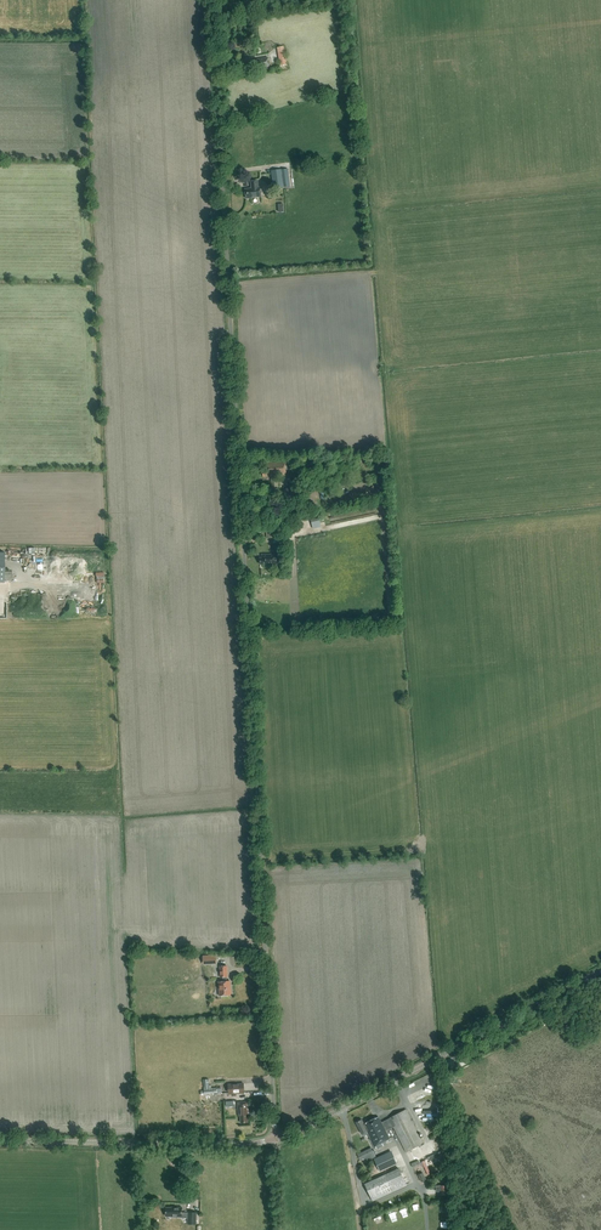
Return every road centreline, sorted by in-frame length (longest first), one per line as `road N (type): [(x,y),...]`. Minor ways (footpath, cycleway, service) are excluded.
road 1 (unclassified): [(275,1140),(210,0)]
road 2 (tertiary): [(275,1140),(600,972)]
road 3 (tertiary): [(275,1140),(0,1141)]

